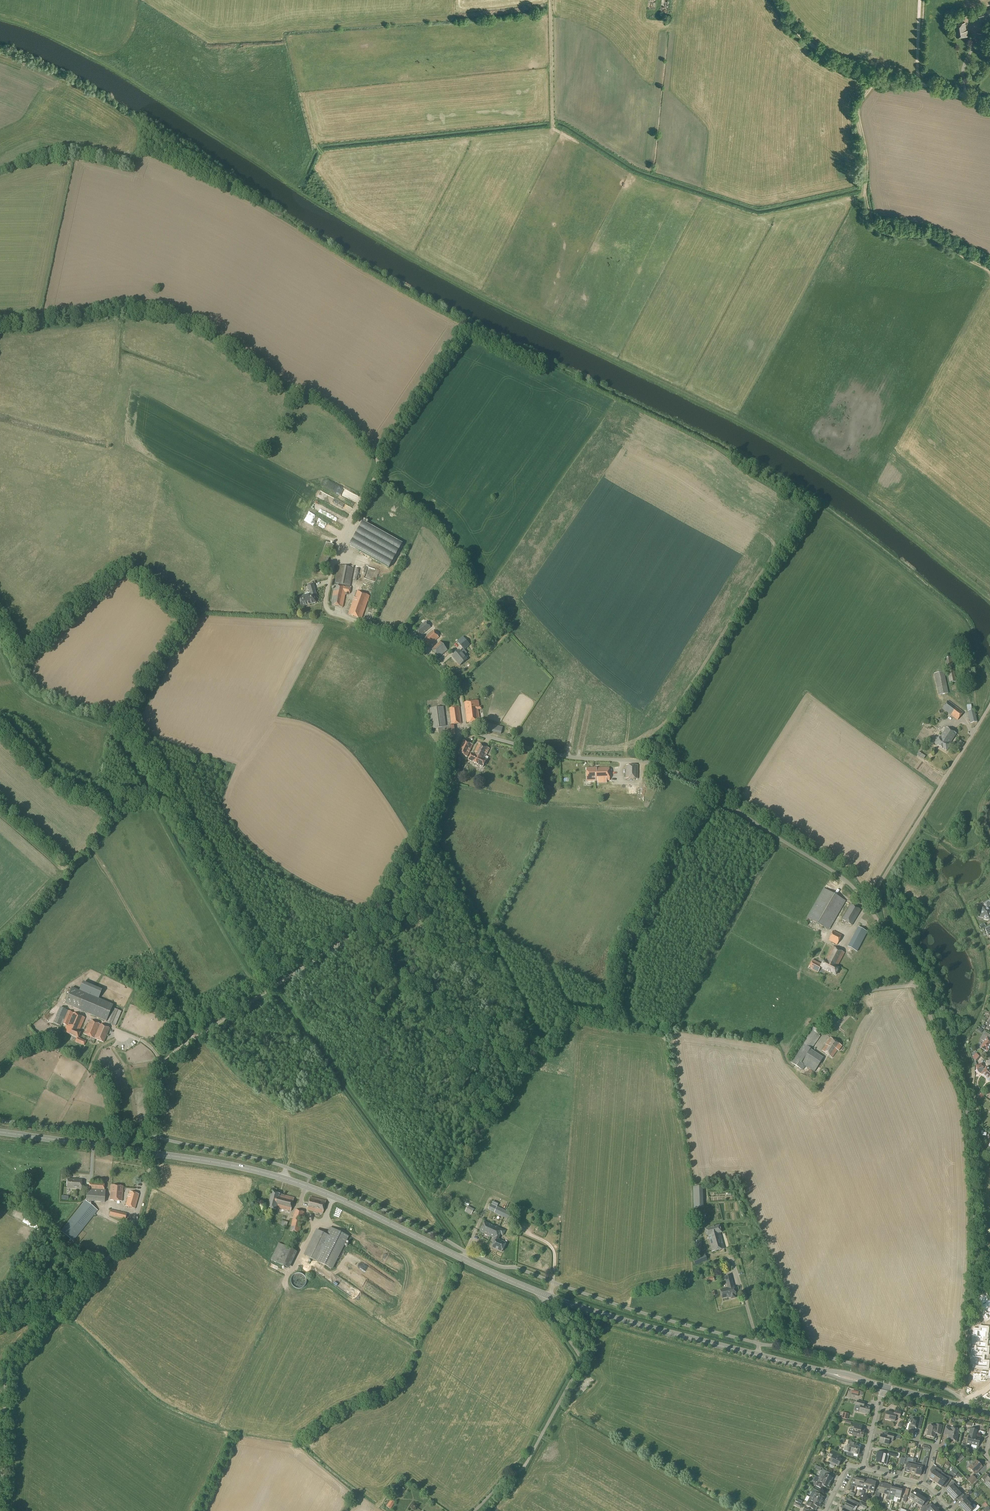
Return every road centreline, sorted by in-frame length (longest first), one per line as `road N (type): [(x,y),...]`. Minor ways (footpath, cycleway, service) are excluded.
road 1 (track): [(0,18),(98,61),(418,265),(769,437),(989,595)]
road 2 (secondary): [(884,1388),(587,1310),(307,1187),(153,1154)]
road 3 (track): [(462,319),(705,438),(812,500),(965,620),(989,668)]
road 4 (unclassified): [(153,1154),(165,1063),(380,916),(437,823),(466,728)]
road 5 (unclassified): [(466,728),(458,690),(426,653),(328,610),(333,556),(377,463),(341,414),(292,387)]
road 6 (unclassified): [(867,903),(843,878),(682,775),(637,761),(559,756),(466,728)]
road 7 (unclassified): [(1,1510),(6,1370),(135,1231),(153,1154)]
road 8 (unclassified): [(976,1259),(967,1103),(916,985),(867,903)]
road 9 (track): [(292,387),(202,323),(160,308),(0,314)]
road 10 (track): [(989,270),(929,238),(873,224),(859,112),(879,76)]
road 11 (unclassified): [(989,107),(841,64),(803,37),(776,0)]
road 12 (unclassified): [(867,903),(989,705)]
road 13 (secondary): [(153,1154),(0,1133)]
road 14 (track): [(976,1259),(962,1399)]
road 15 (track): [(551,0),(553,128)]

